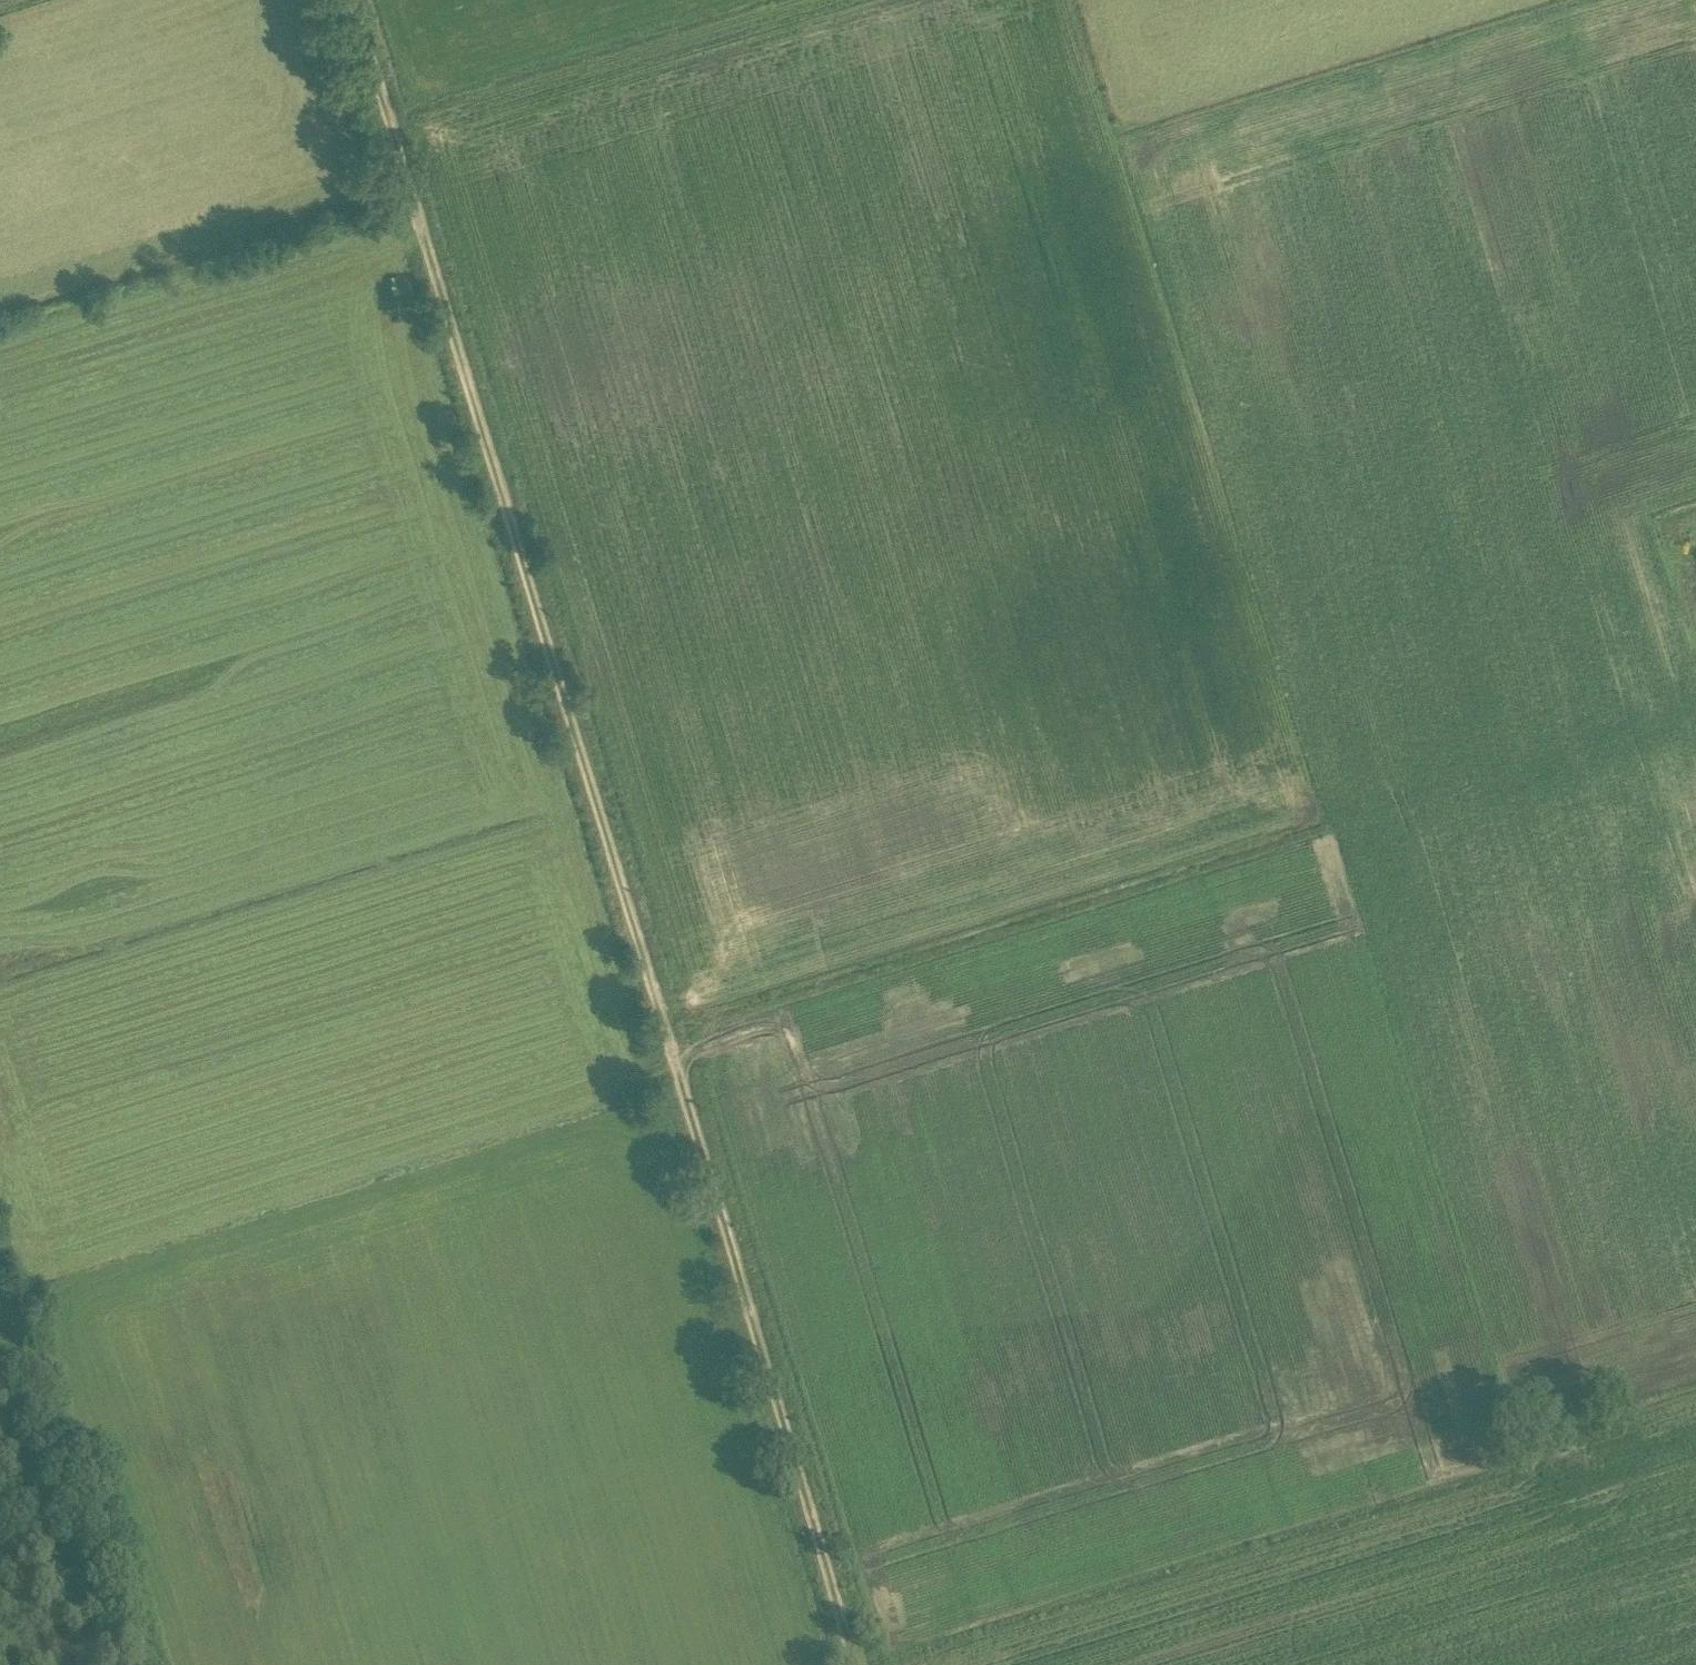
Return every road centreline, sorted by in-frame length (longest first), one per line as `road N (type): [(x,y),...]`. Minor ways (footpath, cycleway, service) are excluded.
road 1 (track): [(865,1664),(356,0)]

